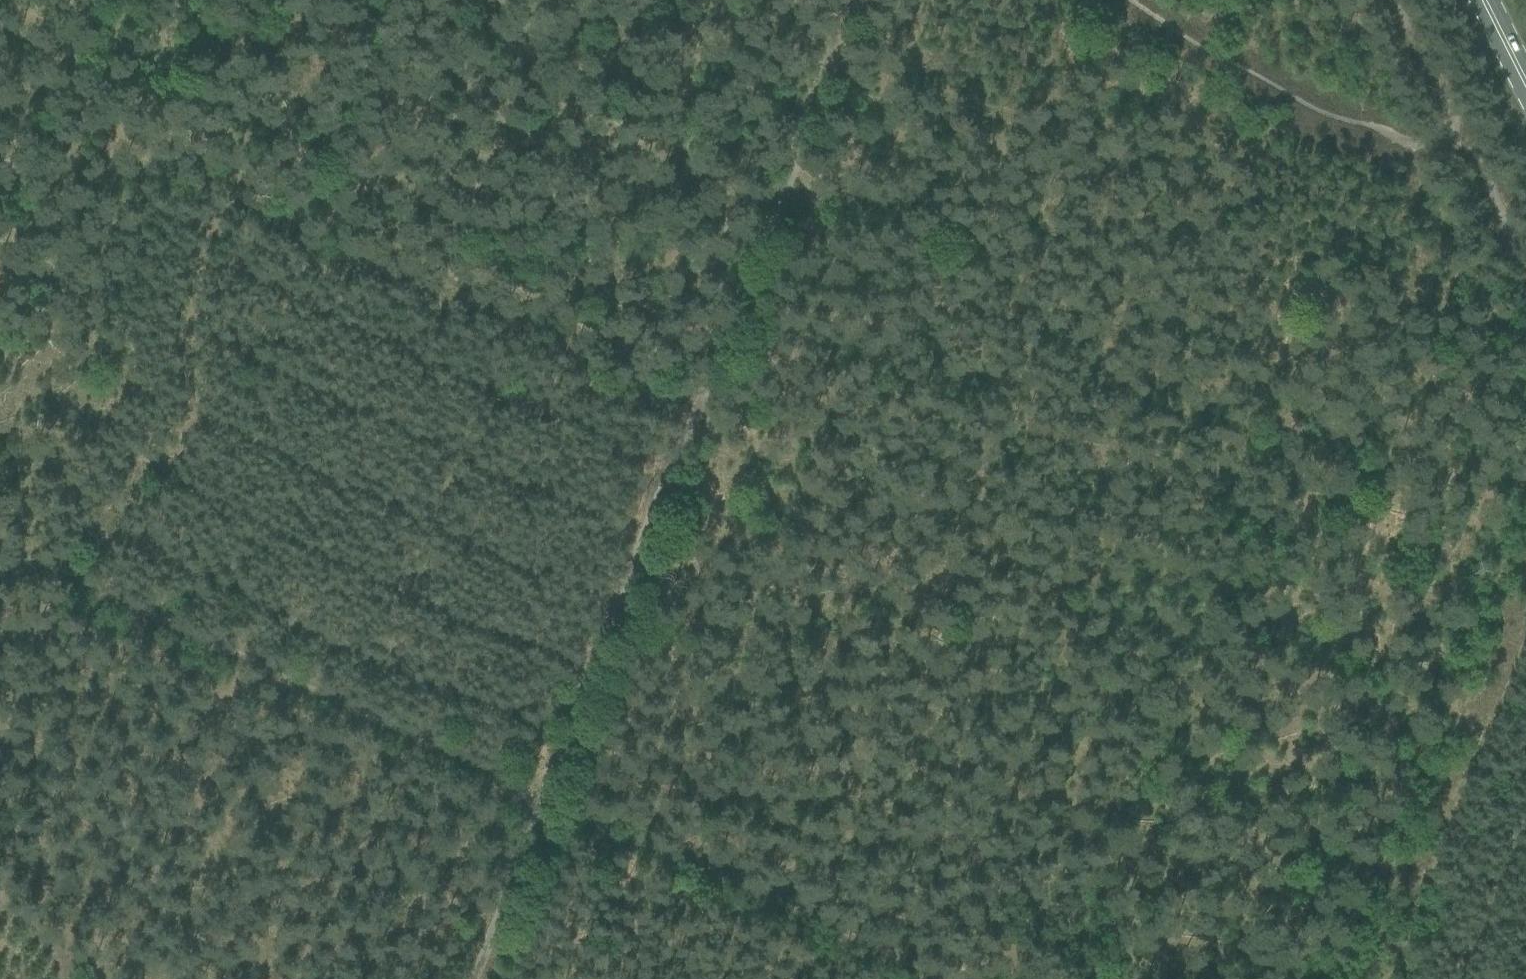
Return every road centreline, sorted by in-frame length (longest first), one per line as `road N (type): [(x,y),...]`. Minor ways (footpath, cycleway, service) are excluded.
road 1 (track): [(869,0),(543,799),(478,978)]

